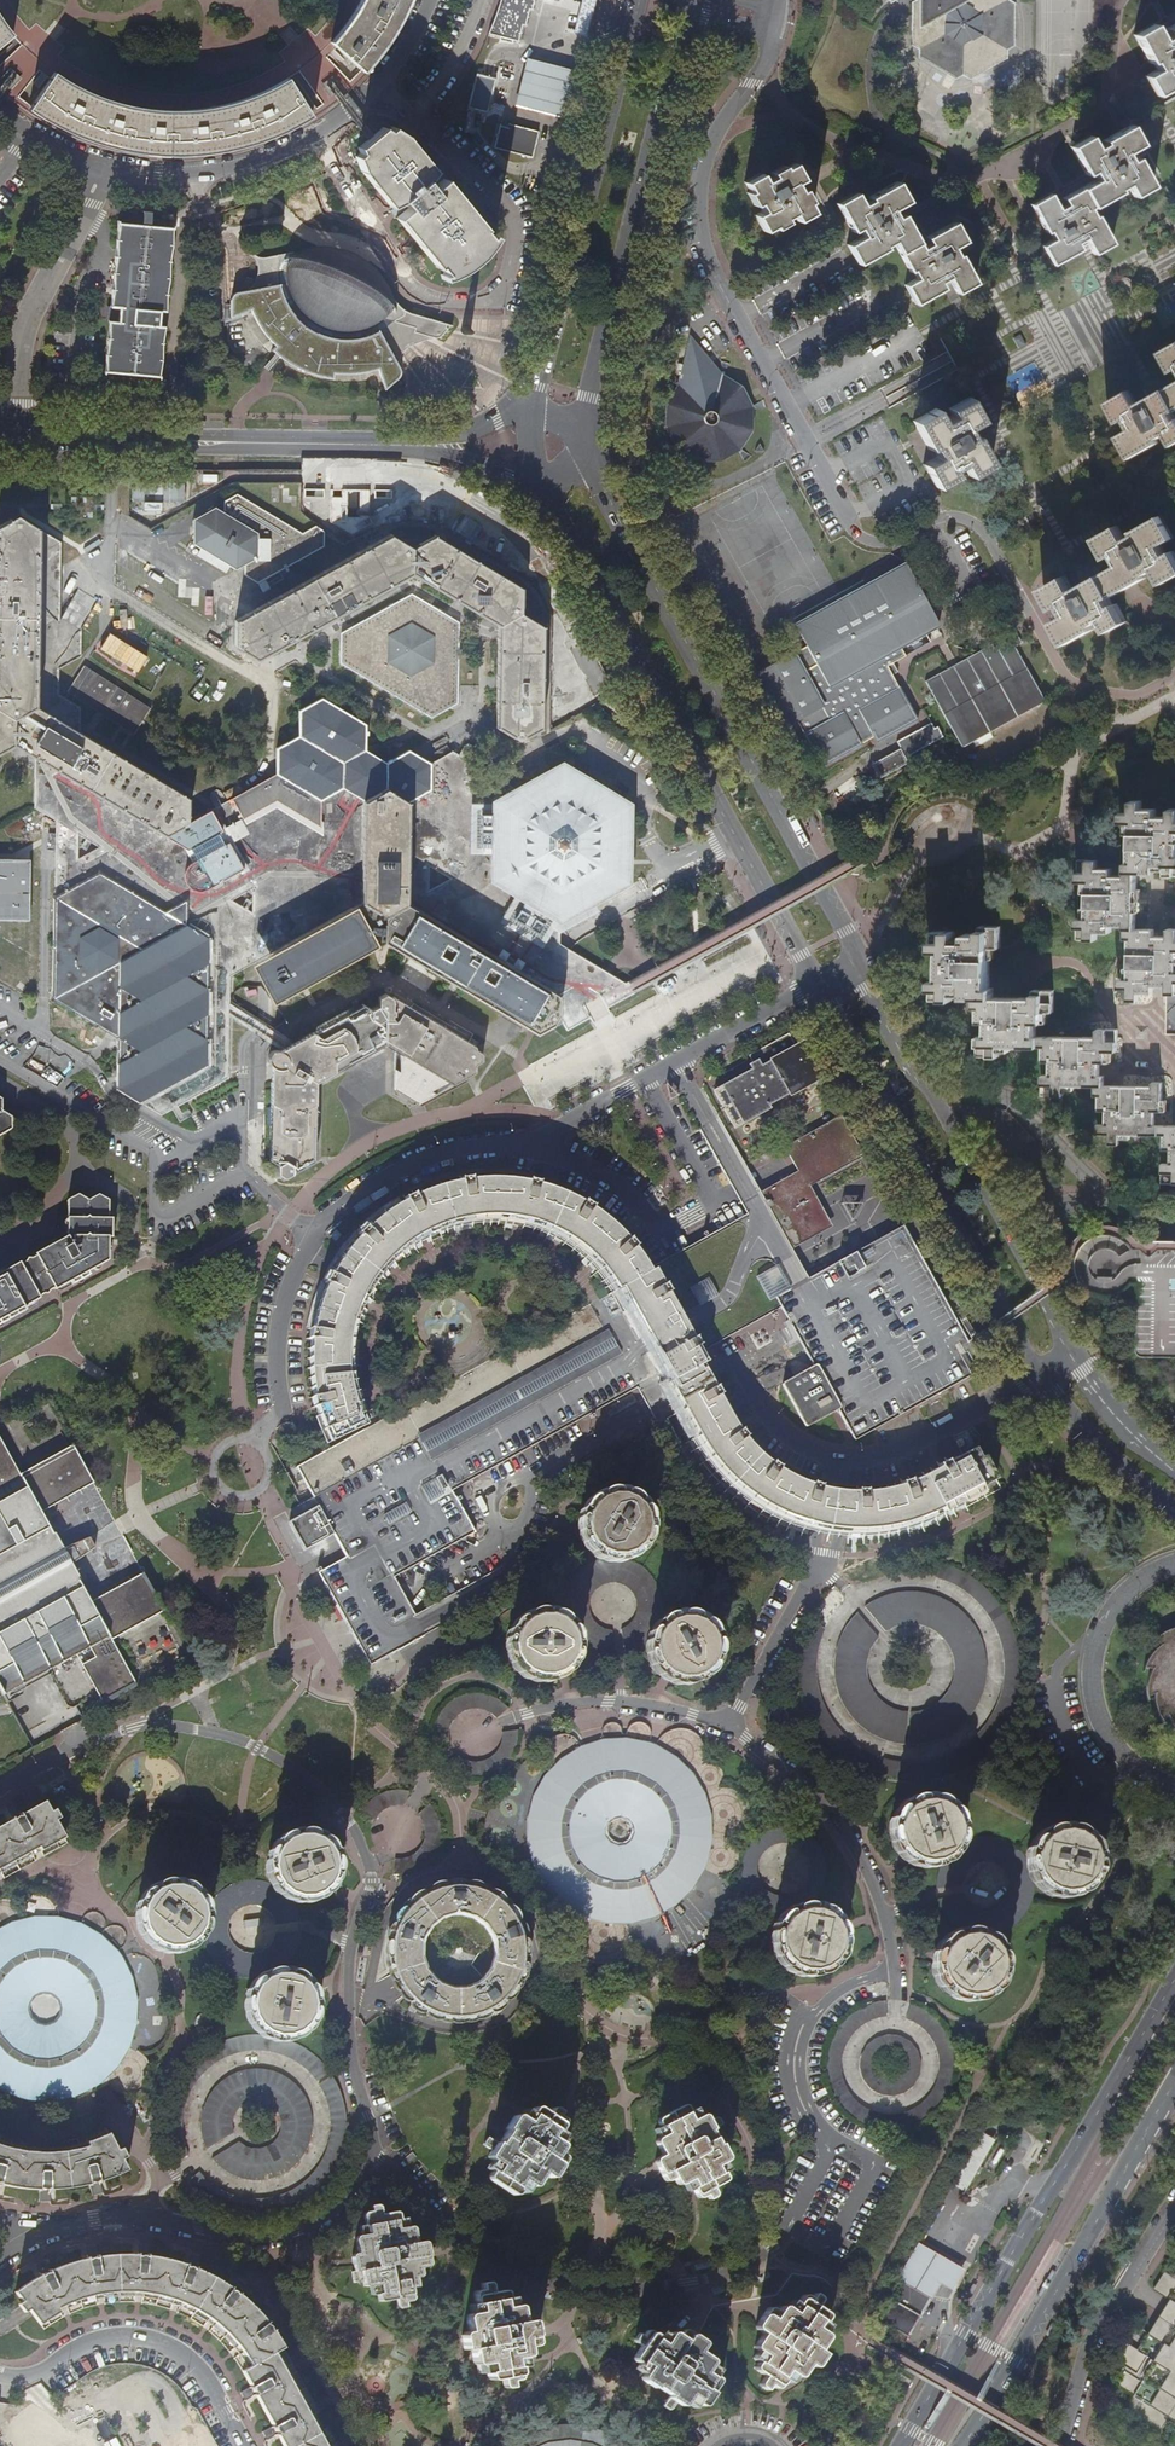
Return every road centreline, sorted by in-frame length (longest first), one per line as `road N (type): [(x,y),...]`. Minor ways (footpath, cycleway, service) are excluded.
road 1 (secondary): [(540,490),(1039,1373)]
road 2 (secondary): [(1073,1346),(593,463)]
road 3 (residential): [(773,31),(751,83),(719,126),(701,177),(708,264),(858,536),(888,542),(948,517)]
road 4 (residential): [(816,2126),(834,2138),(768,2251),(714,2277),(622,2288),(541,2279),(459,2237),(370,2122)]
road 5 (residential): [(517,1717),(570,1704),(652,1704),(728,1726),(771,1758),(835,1821),(874,1885),(894,1954),(895,2026)]
road 6 (primary): [(1174,1978),(901,2445)]
road 7 (residential): [(0,2258),(47,2229),(115,2218),(237,2238),(297,2233),(318,2222),(360,2175),(370,2122)]
road 8 (secondary): [(583,426),(683,16)]
road 9 (secondary): [(638,9),(532,411)]
road 10 (residential): [(101,170),(210,176),(302,145),(378,85),(430,0)]
road 11 (tertiary): [(413,446),(14,435)]
road 12 (primary): [(963,2445),(1160,2107)]
road 13 (primary): [(1174,1791),(1143,1774),(1106,1734),(1092,1666),(1114,1605),(1174,1566)]
road 14 (residential): [(14,435),(29,317),(101,170)]
road 15 (residential): [(370,2122),(353,2064),(349,1966),(370,1865),(379,1861)]
road 16 (residential): [(1174,2209),(1095,2336),(1063,2445)]
road 17 (secondary): [(1039,1373),(1099,1446),(1174,1506)]
road 18 (secondary): [(1174,1468),(1117,1410),(1073,1346)]
road 19 (tertiary): [(413,446),(540,490)]
road 20 (tertiary): [(532,411),(413,446)]

